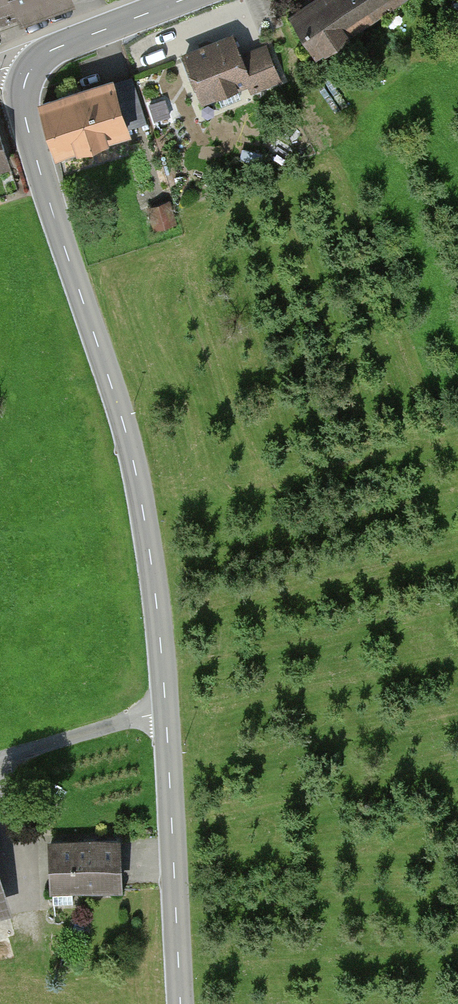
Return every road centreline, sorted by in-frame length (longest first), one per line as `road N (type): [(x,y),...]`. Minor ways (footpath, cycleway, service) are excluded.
road 1 (tertiary): [(30,71),(27,127),(124,423),(144,509),(167,714)]
road 2 (tertiary): [(167,714),(181,1003)]
road 3 (residential): [(0,758),(167,714)]
road 4 (tertiary): [(30,71),(53,49),(160,8)]

